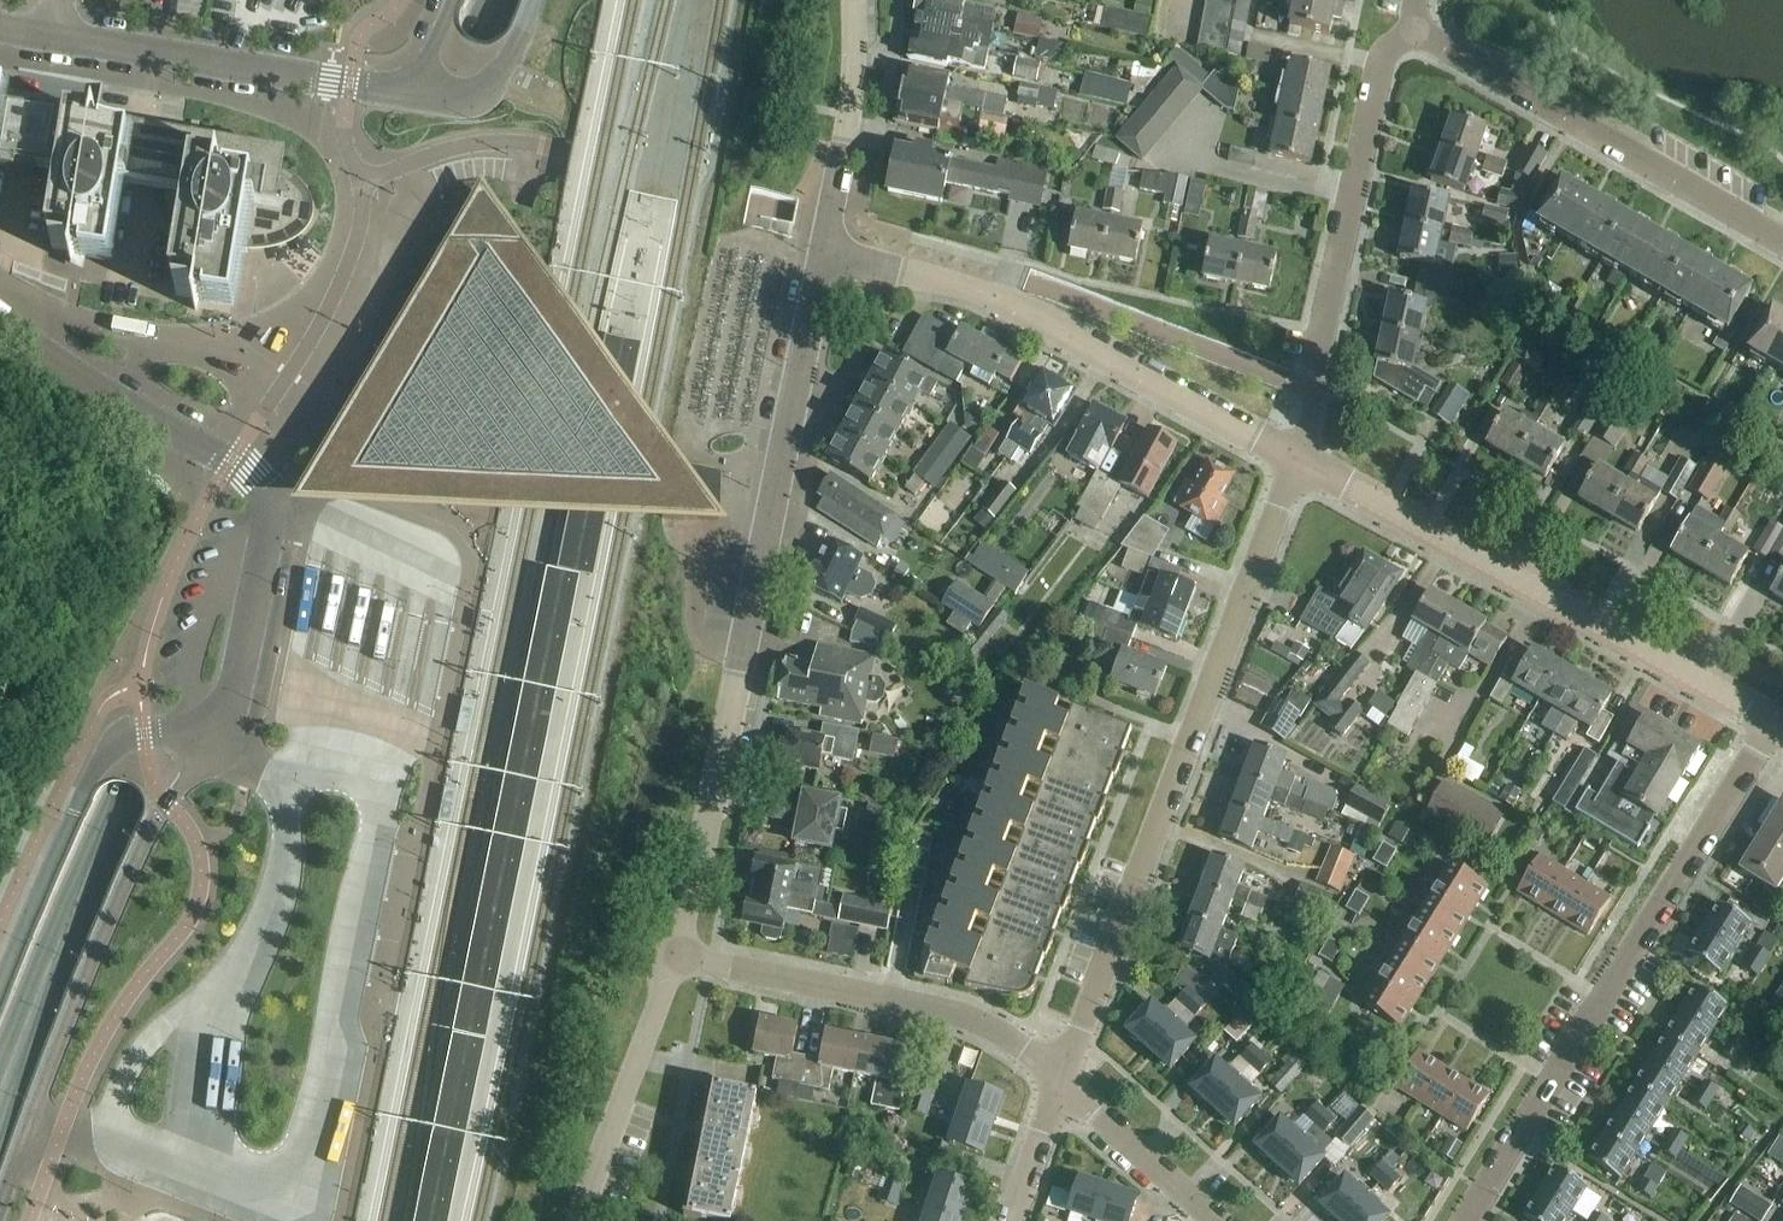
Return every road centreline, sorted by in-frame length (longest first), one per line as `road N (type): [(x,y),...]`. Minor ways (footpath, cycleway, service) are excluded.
road 1 (primary): [(494,0),(129,786),(0,1100)]
road 2 (unclassified): [(822,256),(674,956)]
road 3 (residential): [(1295,458),(1063,1084)]
road 4 (residential): [(1466,1220),(1771,723)]
road 5 (unclassified): [(1771,723),(1295,458)]
road 6 (unclassified): [(822,256),(1004,301),(1295,458)]
road 7 (primary): [(0,1207),(128,877),(202,747)]
road 8 (residential): [(1414,30),(1782,242)]
road 9 (residential): [(1063,1084),(974,1020),(674,956)]
road 10 (residential): [(1414,30),(1393,45),(1378,78),(1316,391)]
road 11 (primary): [(202,747),(168,732),(137,735),(93,770),(0,988)]
road 12 (tertiary): [(51,39),(406,92)]
road 13 (tertiary): [(277,514),(232,460),(92,386),(0,324)]
road 14 (unclassified): [(674,956),(579,1220)]
road 15 (unclassified): [(854,0),(852,105),(822,256)]
road 16 (tertiary): [(277,514),(237,700),(223,728),(202,747)]
road 17 (residential): [(1214,1220),(1063,1084)]
road 18 (primary): [(406,92),(453,99),(483,92),(502,73),(535,0)]
road 19 (residential): [(1016,1220),(1063,1084)]

